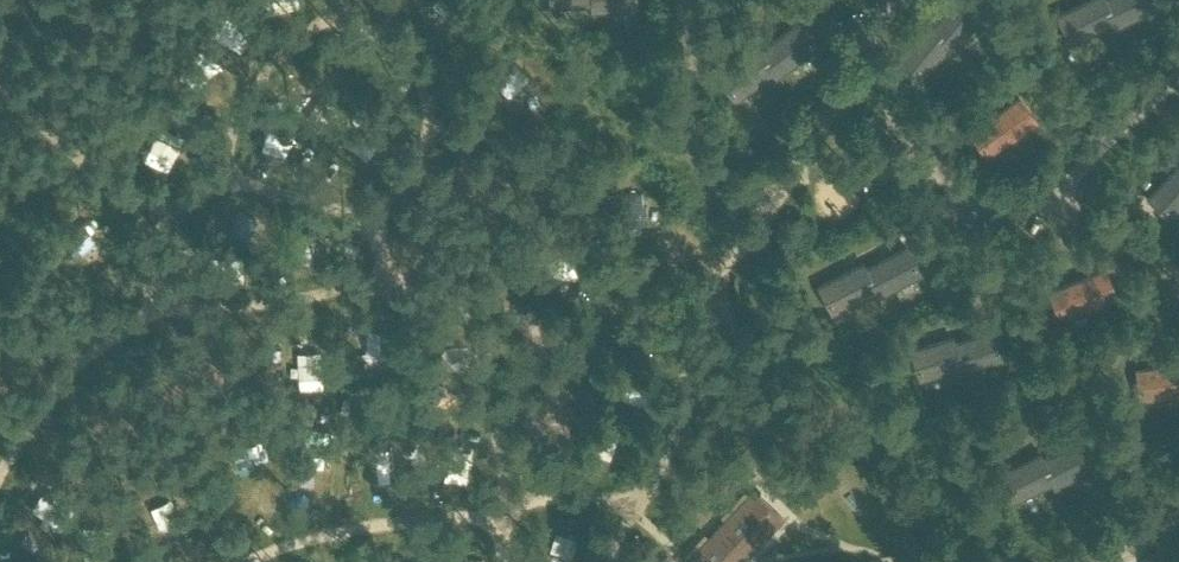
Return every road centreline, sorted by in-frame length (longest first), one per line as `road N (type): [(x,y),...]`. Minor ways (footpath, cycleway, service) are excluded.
road 1 (track): [(0,52),(122,147)]

